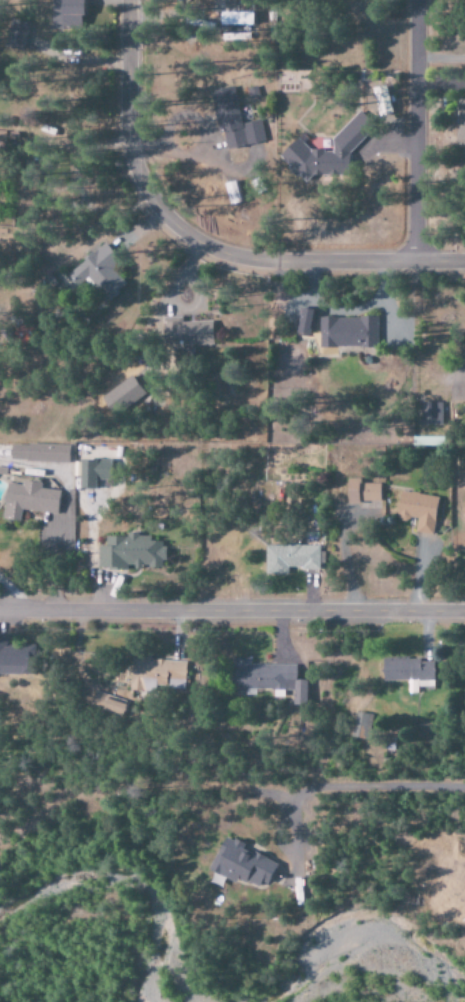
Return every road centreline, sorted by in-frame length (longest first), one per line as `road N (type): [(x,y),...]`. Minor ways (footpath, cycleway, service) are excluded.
road 1 (residential): [(127,0),(133,154),(161,210),(186,235),(246,258),(464,262)]
road 2 (residential): [(0,612),(464,612)]
road 3 (residential): [(415,0),(417,262)]

